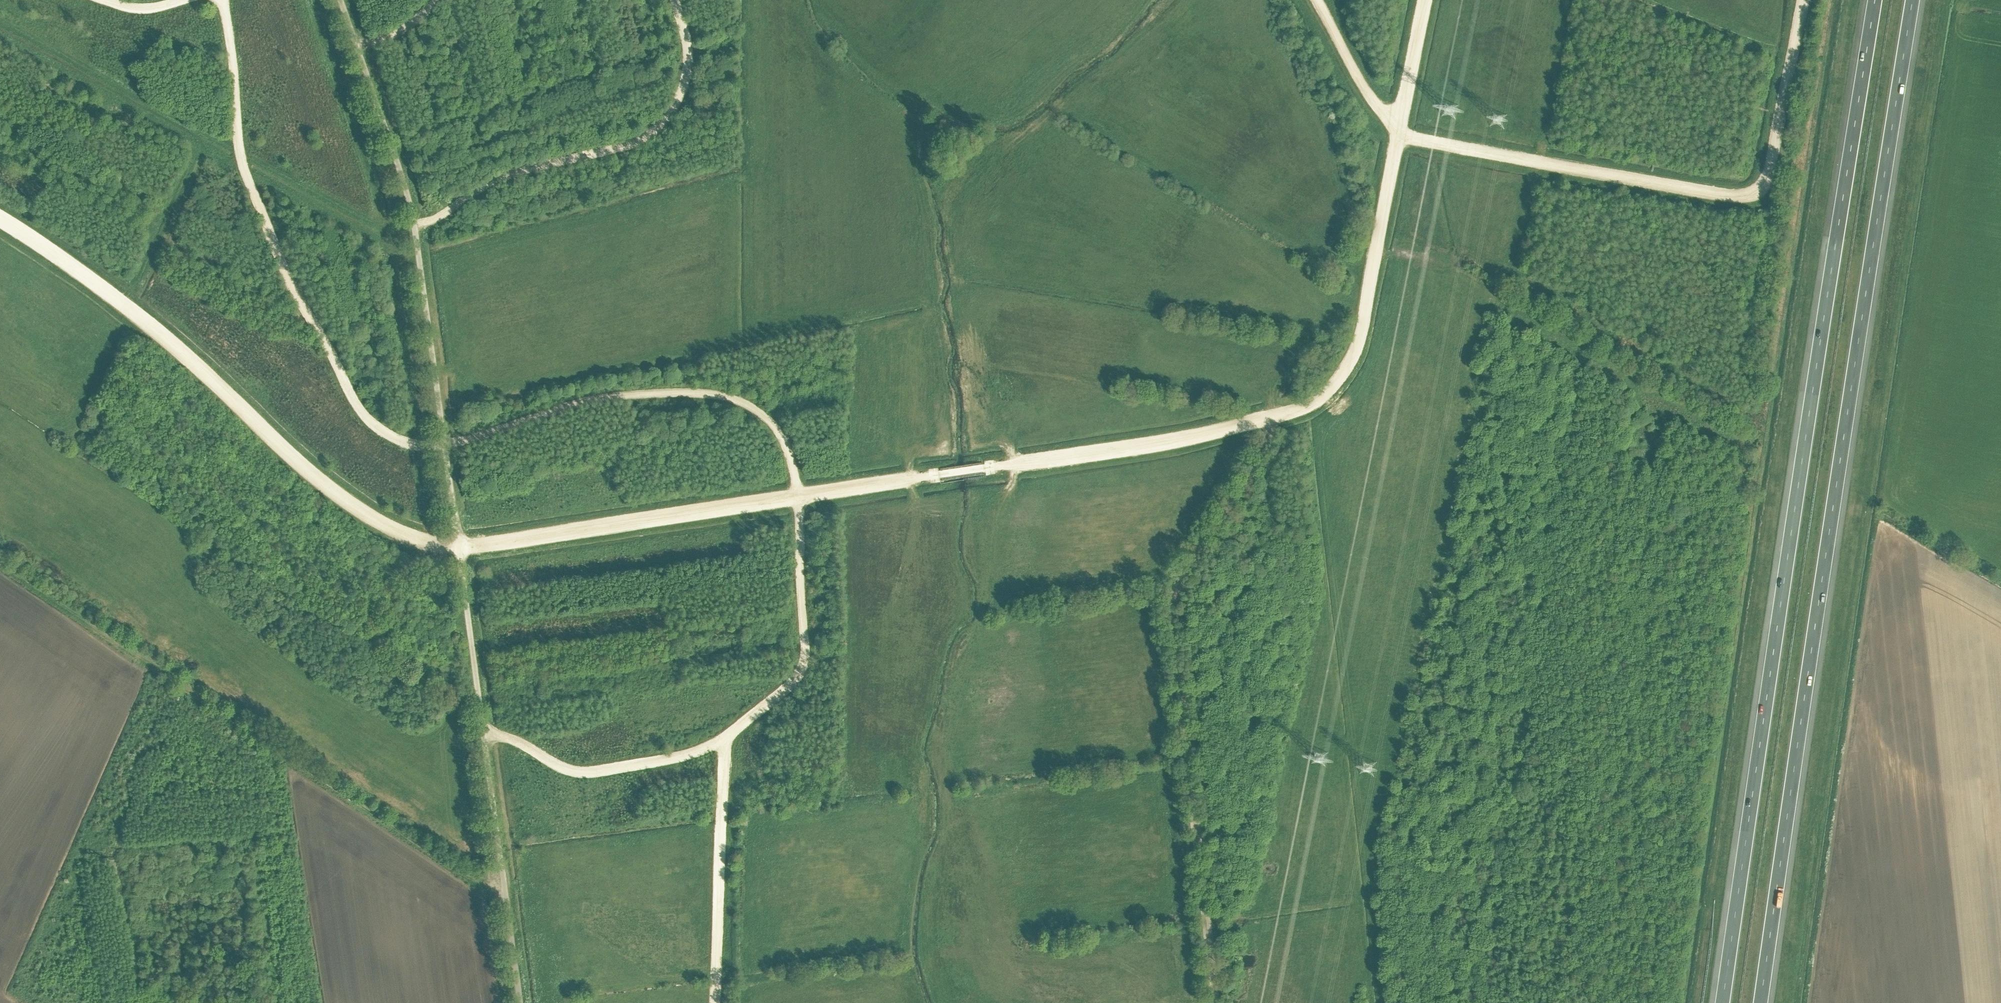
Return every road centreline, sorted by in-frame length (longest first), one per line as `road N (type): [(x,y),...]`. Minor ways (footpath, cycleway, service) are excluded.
road 1 (track): [(222,0),(241,153),(306,311),(376,426),(415,445),(447,447),(589,402),(717,395),(766,419),(791,455),(804,652),(794,680),(762,711),(698,751),(586,773),(482,729)]
road 2 (track): [(940,474),(440,548),(386,527),(317,480),(139,316),(0,218)]
road 3 (motorway): [(1761,1002),(1913,0)]
road 4 (motorway): [(1875,0),(1723,1002)]
road 5 (track): [(1274,417),(1274,439),(1171,613),(1217,1002)]
road 6 (track): [(504,886),(467,877),(0,564)]
road 7 (track): [(1801,0),(1770,169),(1753,193),(1736,197),(1398,136)]
road 8 (track): [(674,0),(687,69),(658,126),(618,149),(514,173),(414,225)]
road 9 (unclassified): [(520,1002),(500,850)]
road 10 (track): [(1317,0),(1364,89),(1402,120)]

